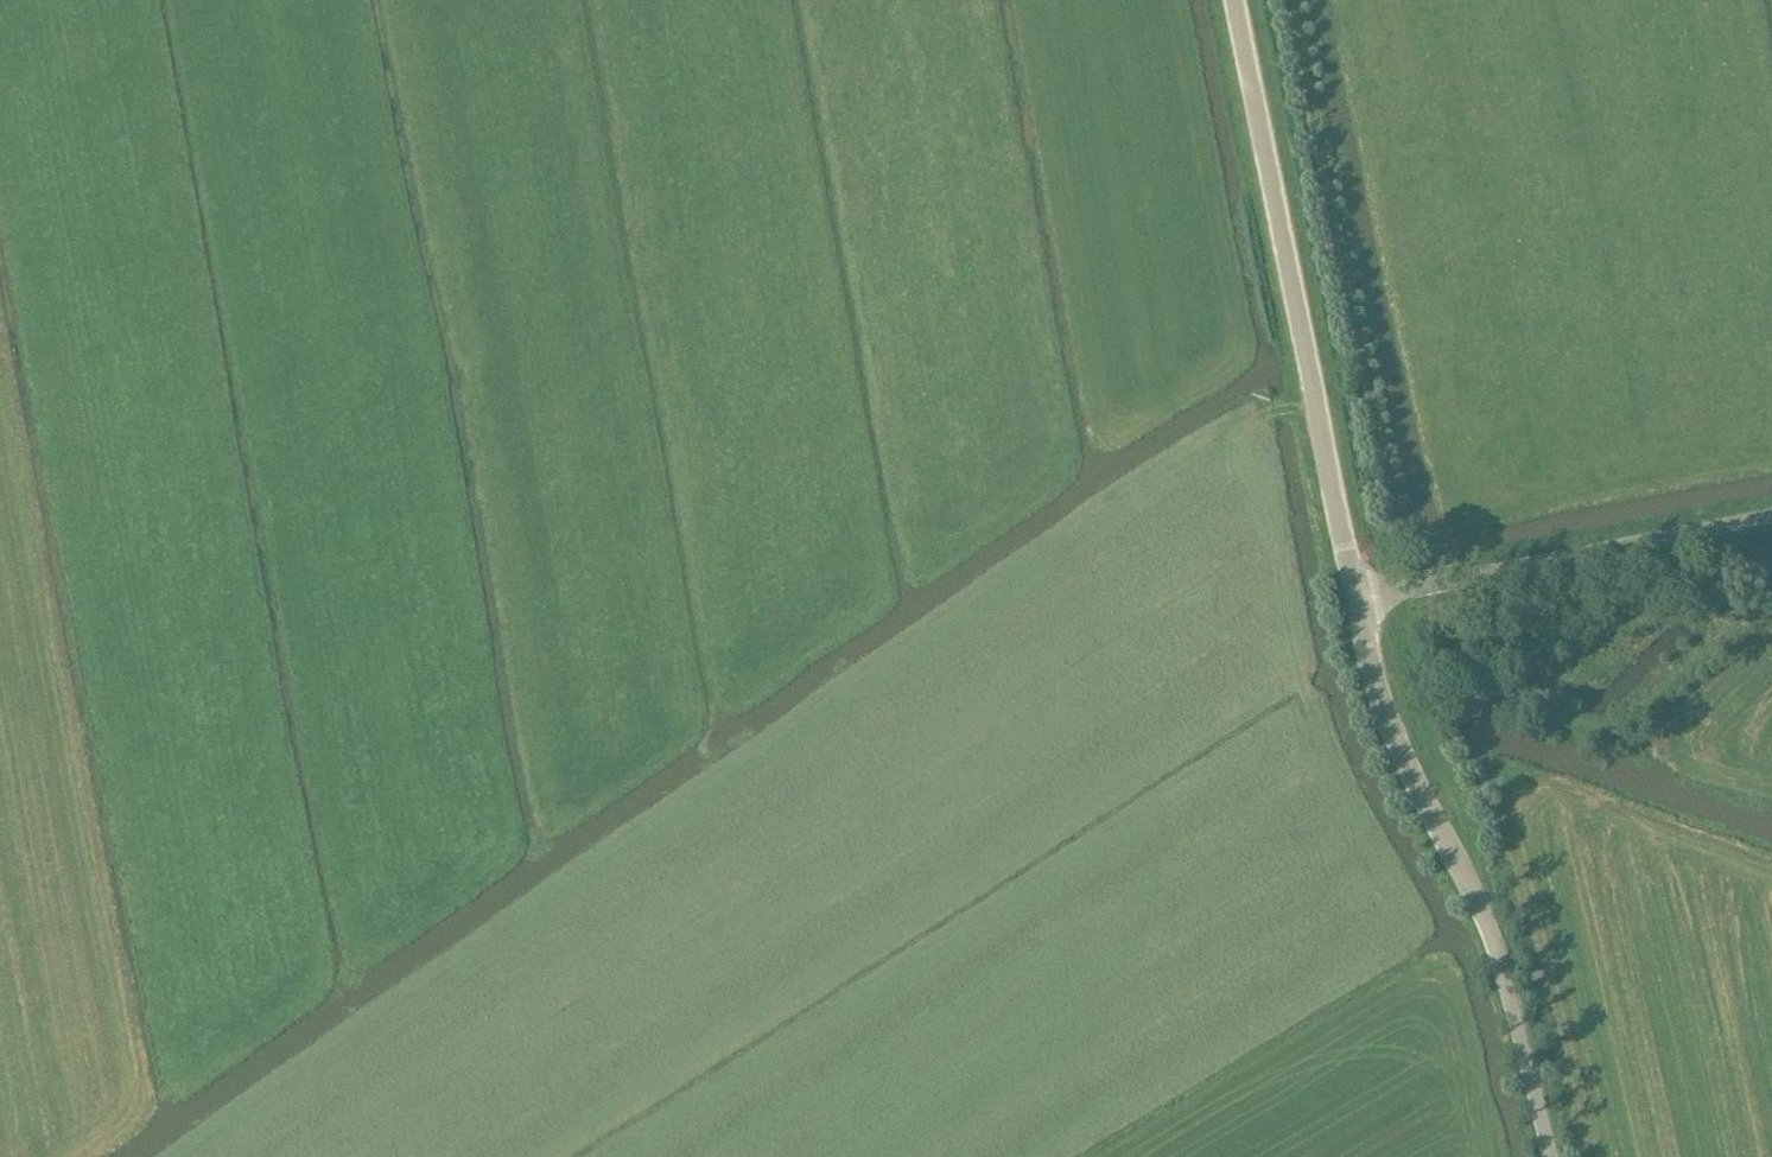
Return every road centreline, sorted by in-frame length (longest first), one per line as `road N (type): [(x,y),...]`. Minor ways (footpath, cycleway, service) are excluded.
road 1 (unclassified): [(1355,598),(1237,0)]
road 2 (unclassified): [(1550,1156),(1473,886),(1377,690),(1355,598)]
road 3 (track): [(1771,593),(1614,730),(1468,673),(1377,690)]
road 4 (unclassified): [(1771,517),(1464,577)]

